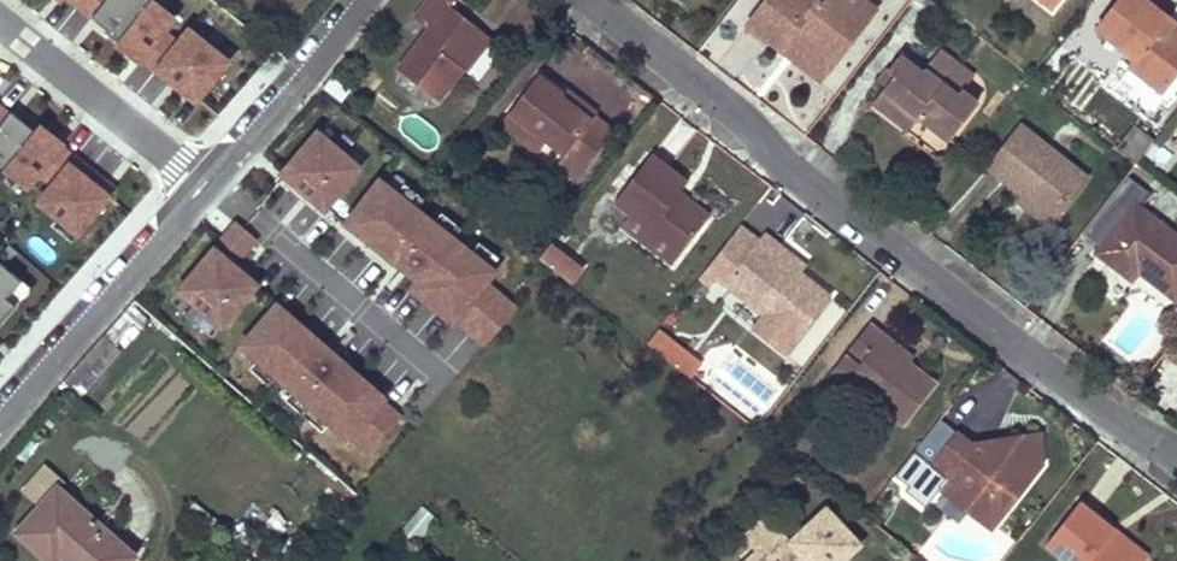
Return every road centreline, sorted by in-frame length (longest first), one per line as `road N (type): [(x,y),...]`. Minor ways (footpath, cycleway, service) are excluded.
road 1 (residential): [(596,0),(732,108),(794,176),(1084,401),(1176,459)]
road 2 (residential): [(202,182),(0,427)]
road 3 (residential): [(202,182),(0,22)]
road 4 (residential): [(358,0),(202,182)]

